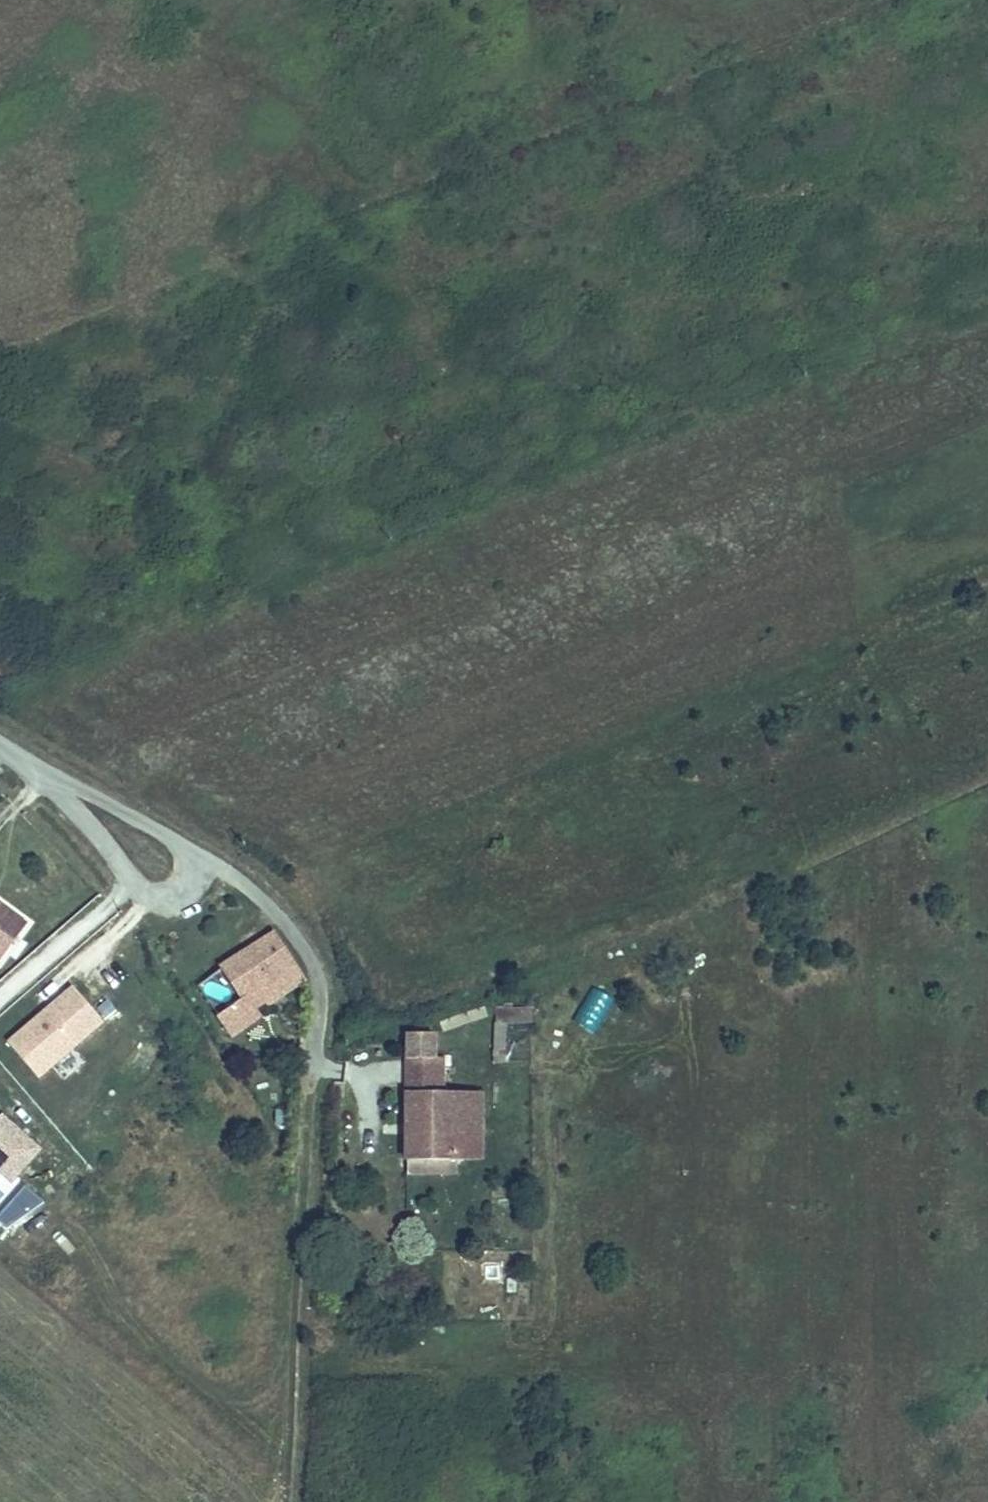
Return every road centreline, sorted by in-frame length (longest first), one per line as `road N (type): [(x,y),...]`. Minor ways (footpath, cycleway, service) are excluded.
road 1 (residential): [(0,742),(209,858),(263,898),(316,967),(323,998),(312,1072)]
road 2 (track): [(286,1501),(312,1072)]

